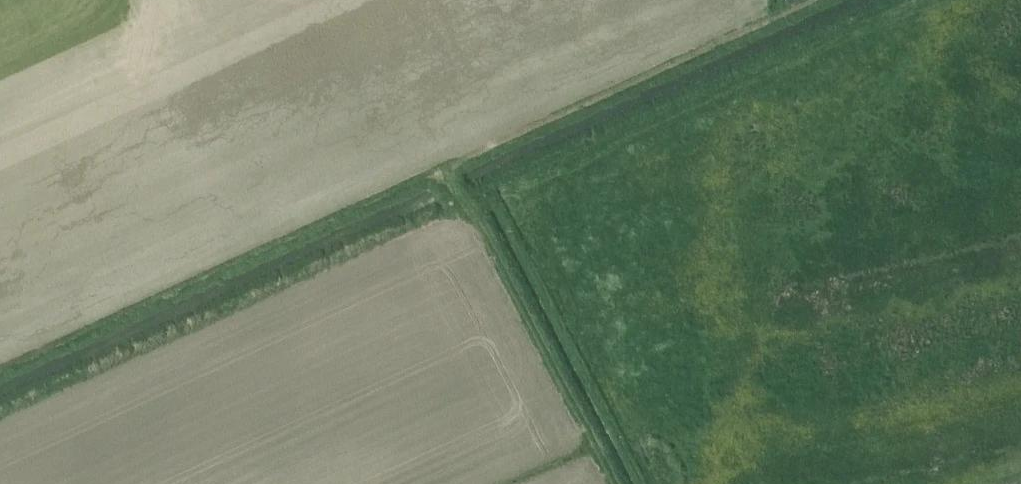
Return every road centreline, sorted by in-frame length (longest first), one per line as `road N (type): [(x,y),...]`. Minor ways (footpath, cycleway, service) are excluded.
road 1 (track): [(451,168),(0,379)]
road 2 (track): [(832,0),(451,168)]
road 3 (track): [(451,168),(618,483)]

